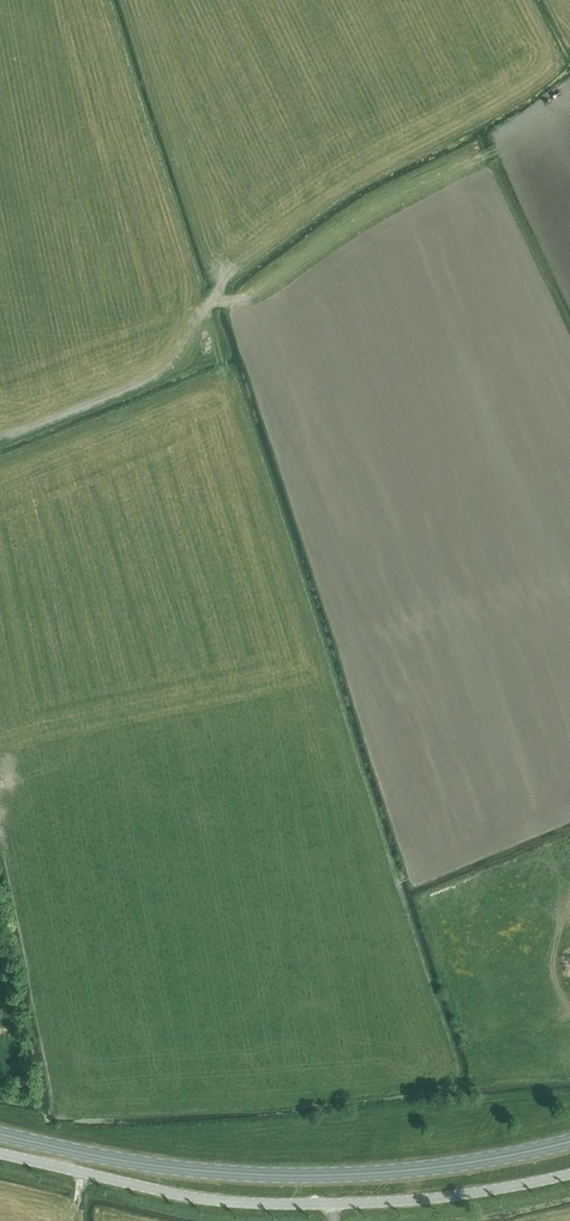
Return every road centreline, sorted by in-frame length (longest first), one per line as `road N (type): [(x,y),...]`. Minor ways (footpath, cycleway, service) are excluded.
road 1 (unclassified): [(0,1153),(256,1203),(420,1199),(569,1173)]
road 2 (primary): [(0,1133),(162,1166),(276,1175),(437,1167),(569,1141)]

